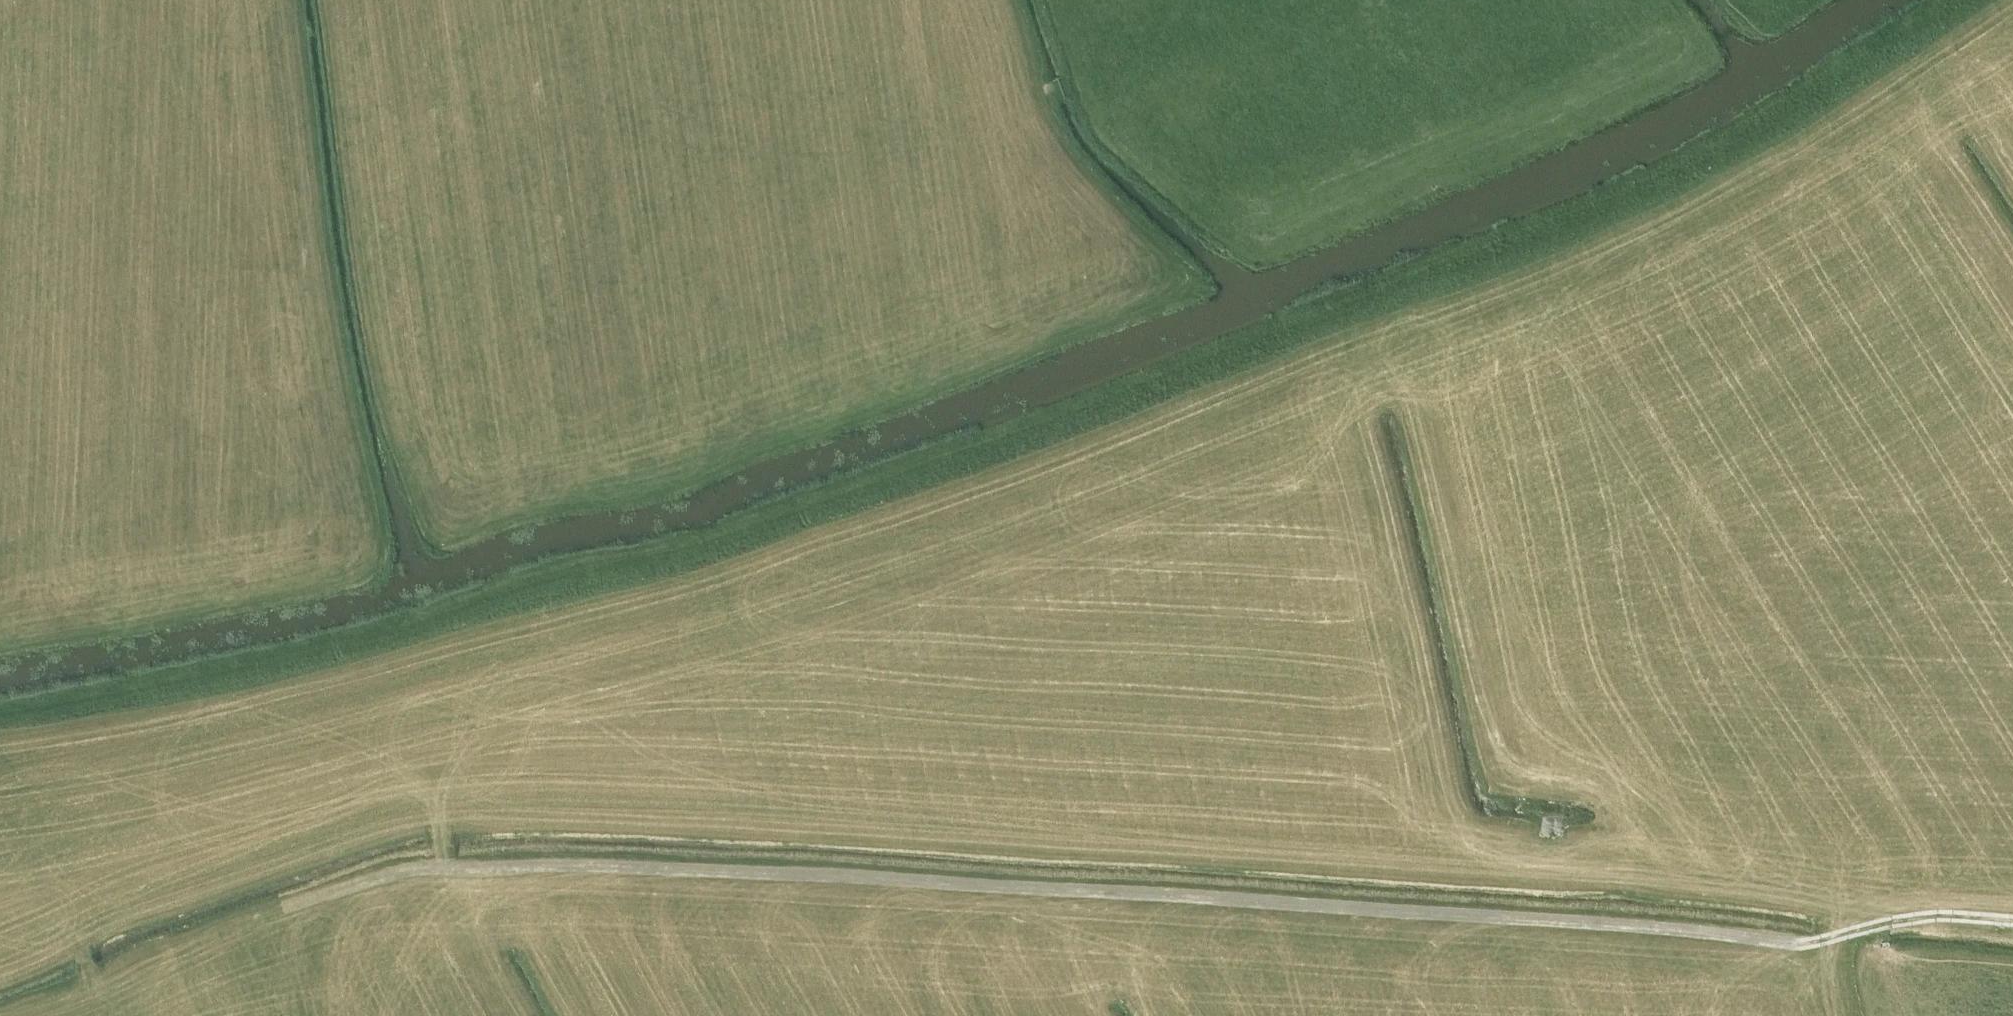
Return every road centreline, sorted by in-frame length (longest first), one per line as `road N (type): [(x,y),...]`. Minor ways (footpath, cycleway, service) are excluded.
road 1 (track): [(2012,921),(1913,916),(1816,941)]

